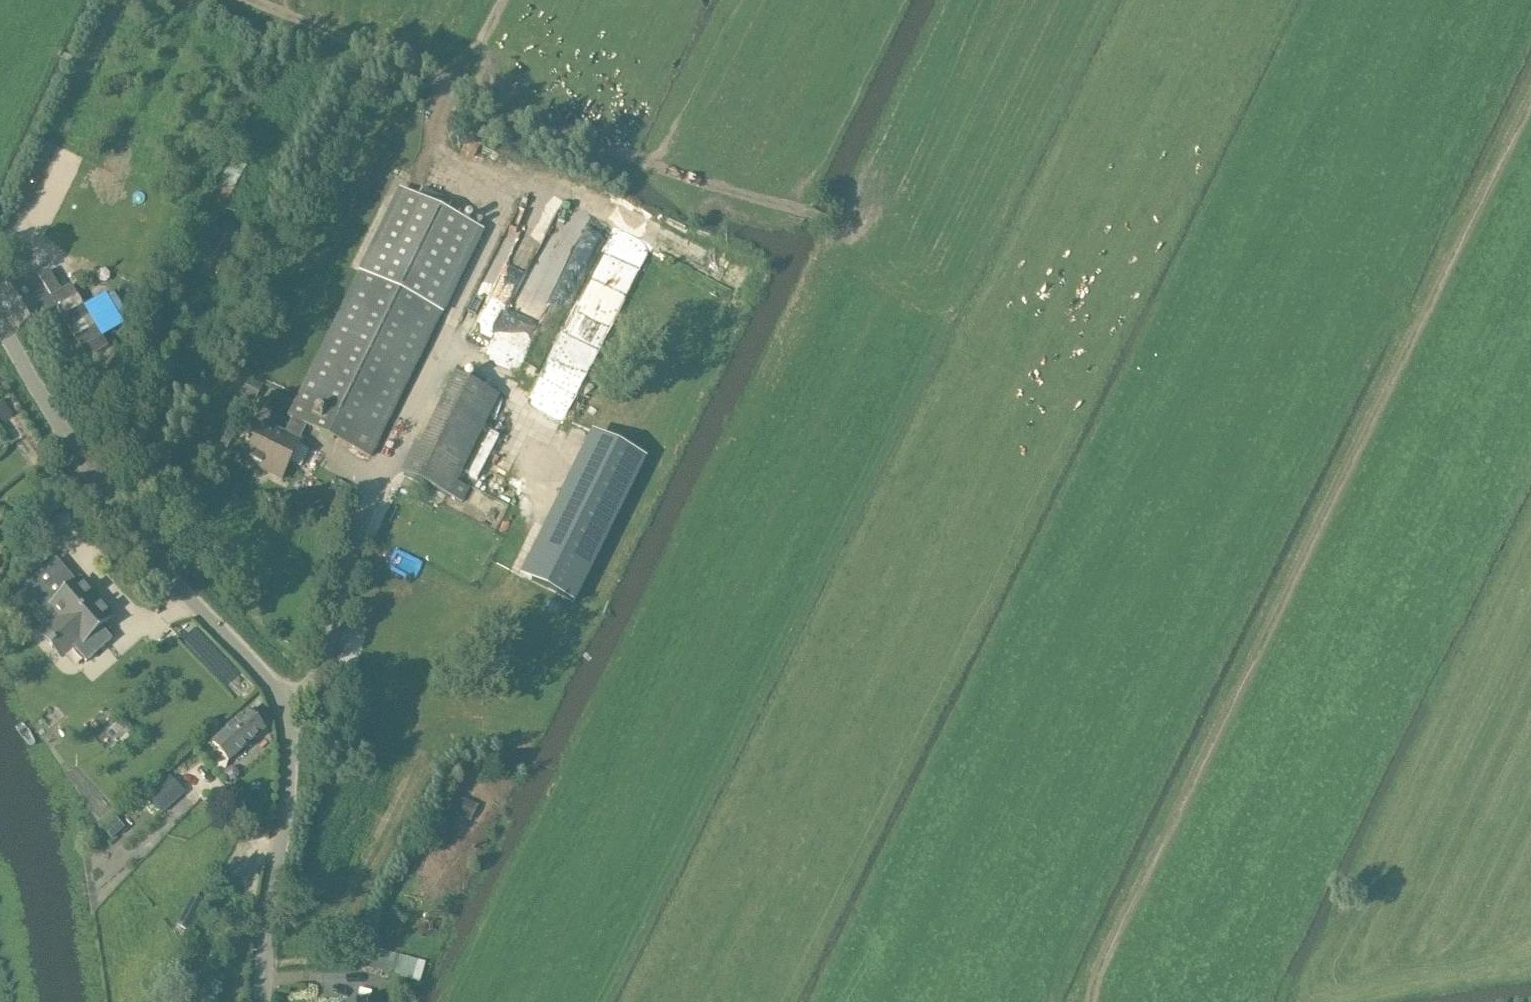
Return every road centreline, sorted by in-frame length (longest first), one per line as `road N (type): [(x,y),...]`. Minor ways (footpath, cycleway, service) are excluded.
road 1 (track): [(1530,102),(1087,1001)]
road 2 (unclassified): [(263,1001),(265,922),(289,745),(280,711),(269,683),(126,525),(0,322)]

